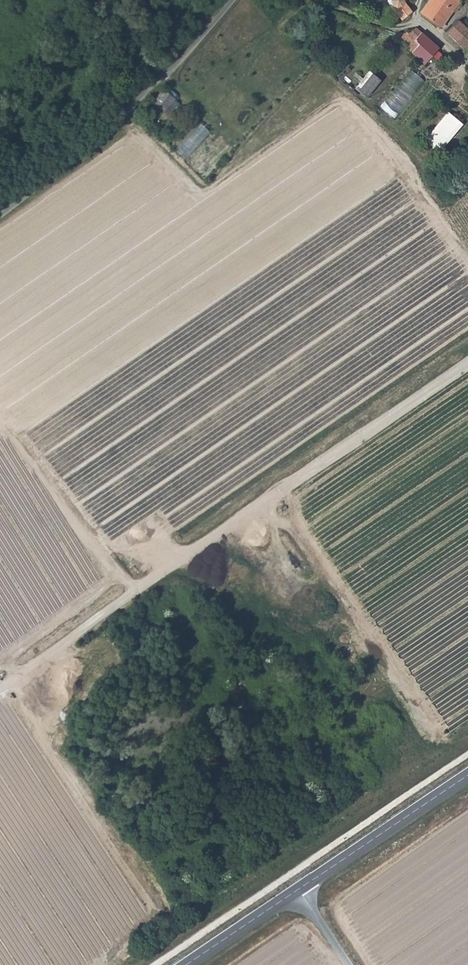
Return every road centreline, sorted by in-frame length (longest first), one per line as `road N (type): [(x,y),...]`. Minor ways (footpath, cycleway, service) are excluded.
road 1 (track): [(0,699),(467,362)]
road 2 (track): [(0,214),(106,130),(230,0)]
road 3 (secondary): [(467,774),(297,888)]
road 4 (unclassified): [(329,0),(381,20),(417,22),(467,58)]
road 5 (secondary): [(297,888),(184,964)]

